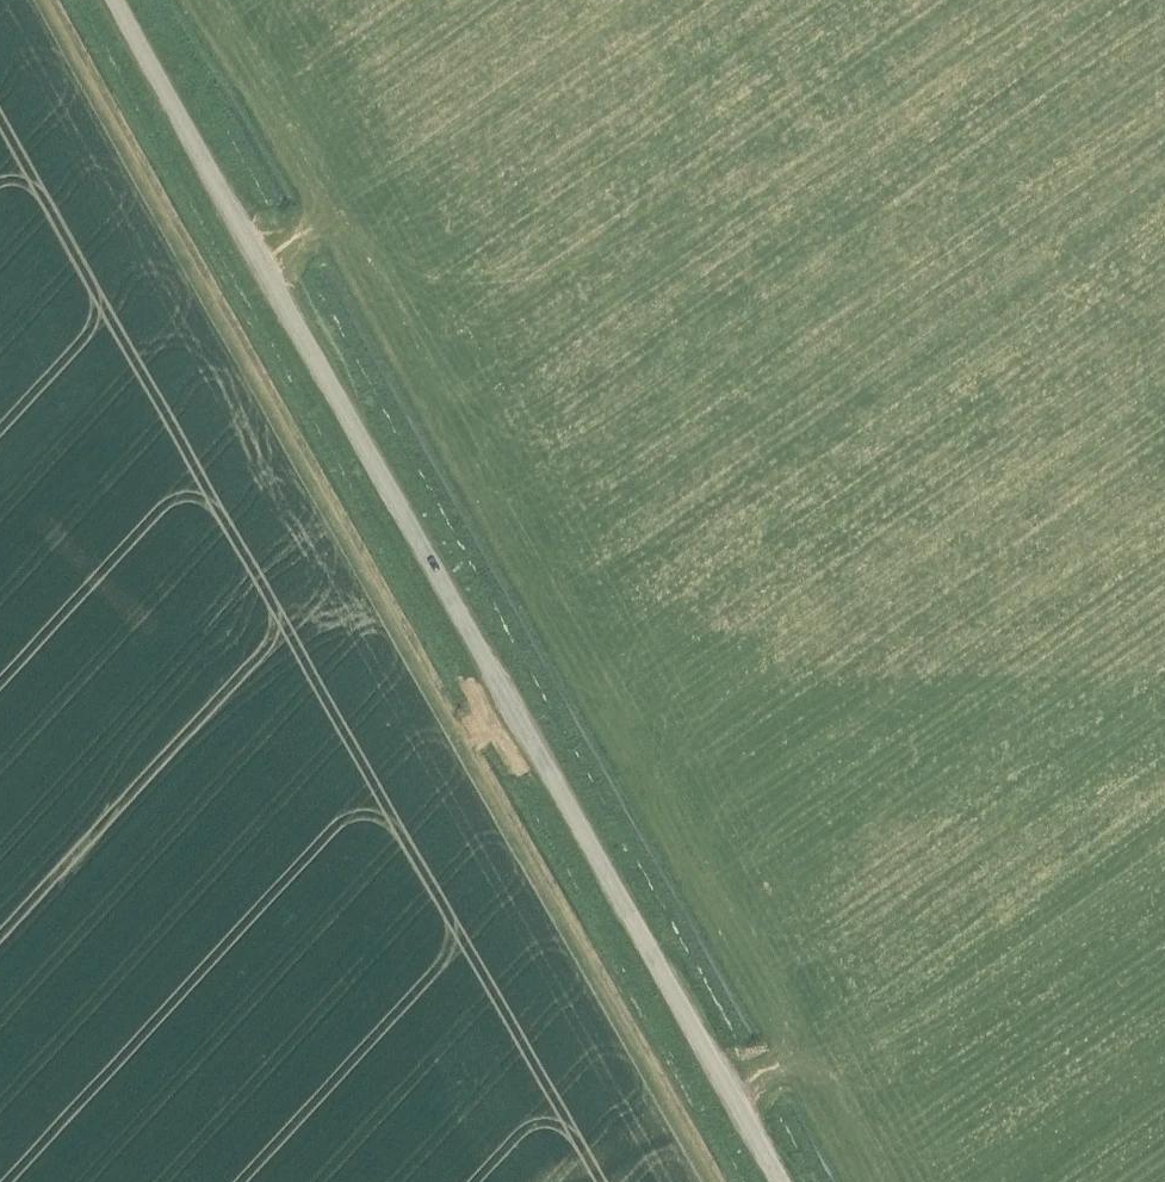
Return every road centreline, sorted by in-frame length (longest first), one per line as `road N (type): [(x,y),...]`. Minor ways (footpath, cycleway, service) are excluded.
road 1 (unclassified): [(778,1181),(115,0)]

